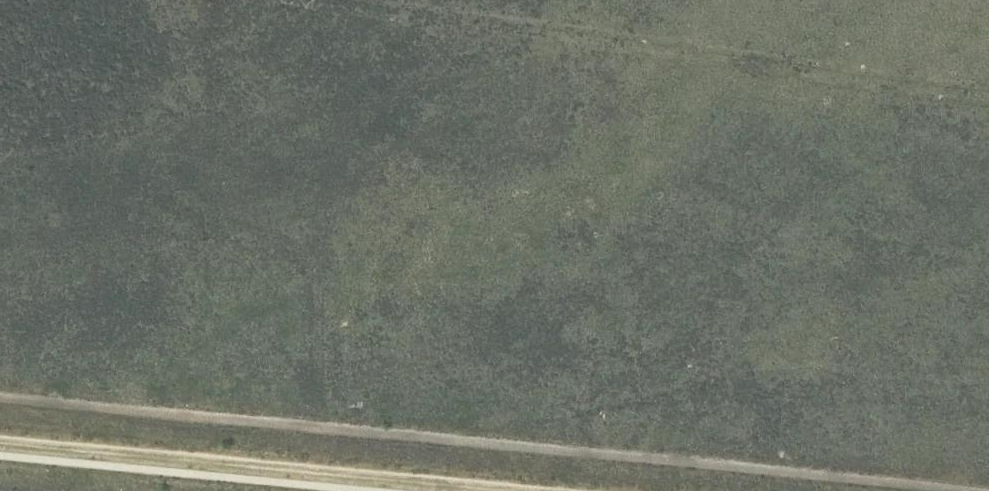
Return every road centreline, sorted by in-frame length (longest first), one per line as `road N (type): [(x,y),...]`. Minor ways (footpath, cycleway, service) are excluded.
road 1 (track): [(0,441),(518,490)]

